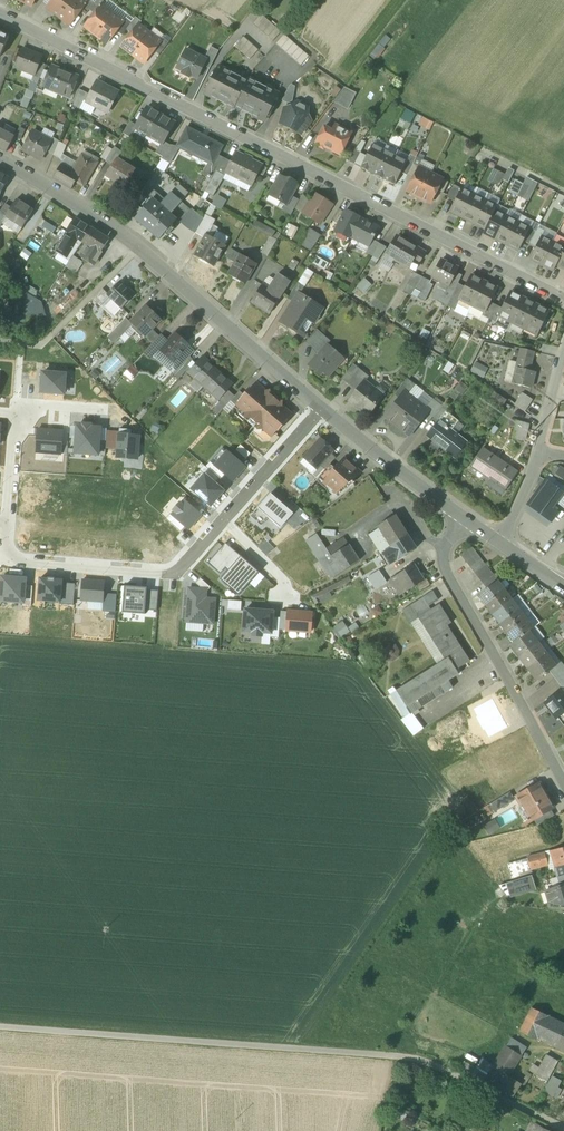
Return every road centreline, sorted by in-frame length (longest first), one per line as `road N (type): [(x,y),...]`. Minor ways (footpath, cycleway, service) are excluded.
road 1 (residential): [(563,299),(0,16)]
road 2 (track): [(0,1027),(421,1059),(563,1128)]
road 3 (tertiary): [(0,163),(79,206),(321,406)]
road 4 (residential): [(563,782),(442,562),(462,516)]
road 5 (residential): [(223,519),(177,571),(25,562),(9,552),(10,520)]
road 6 (tertiary): [(321,406),(462,516)]
road 7 (residential): [(321,406),(223,519)]

